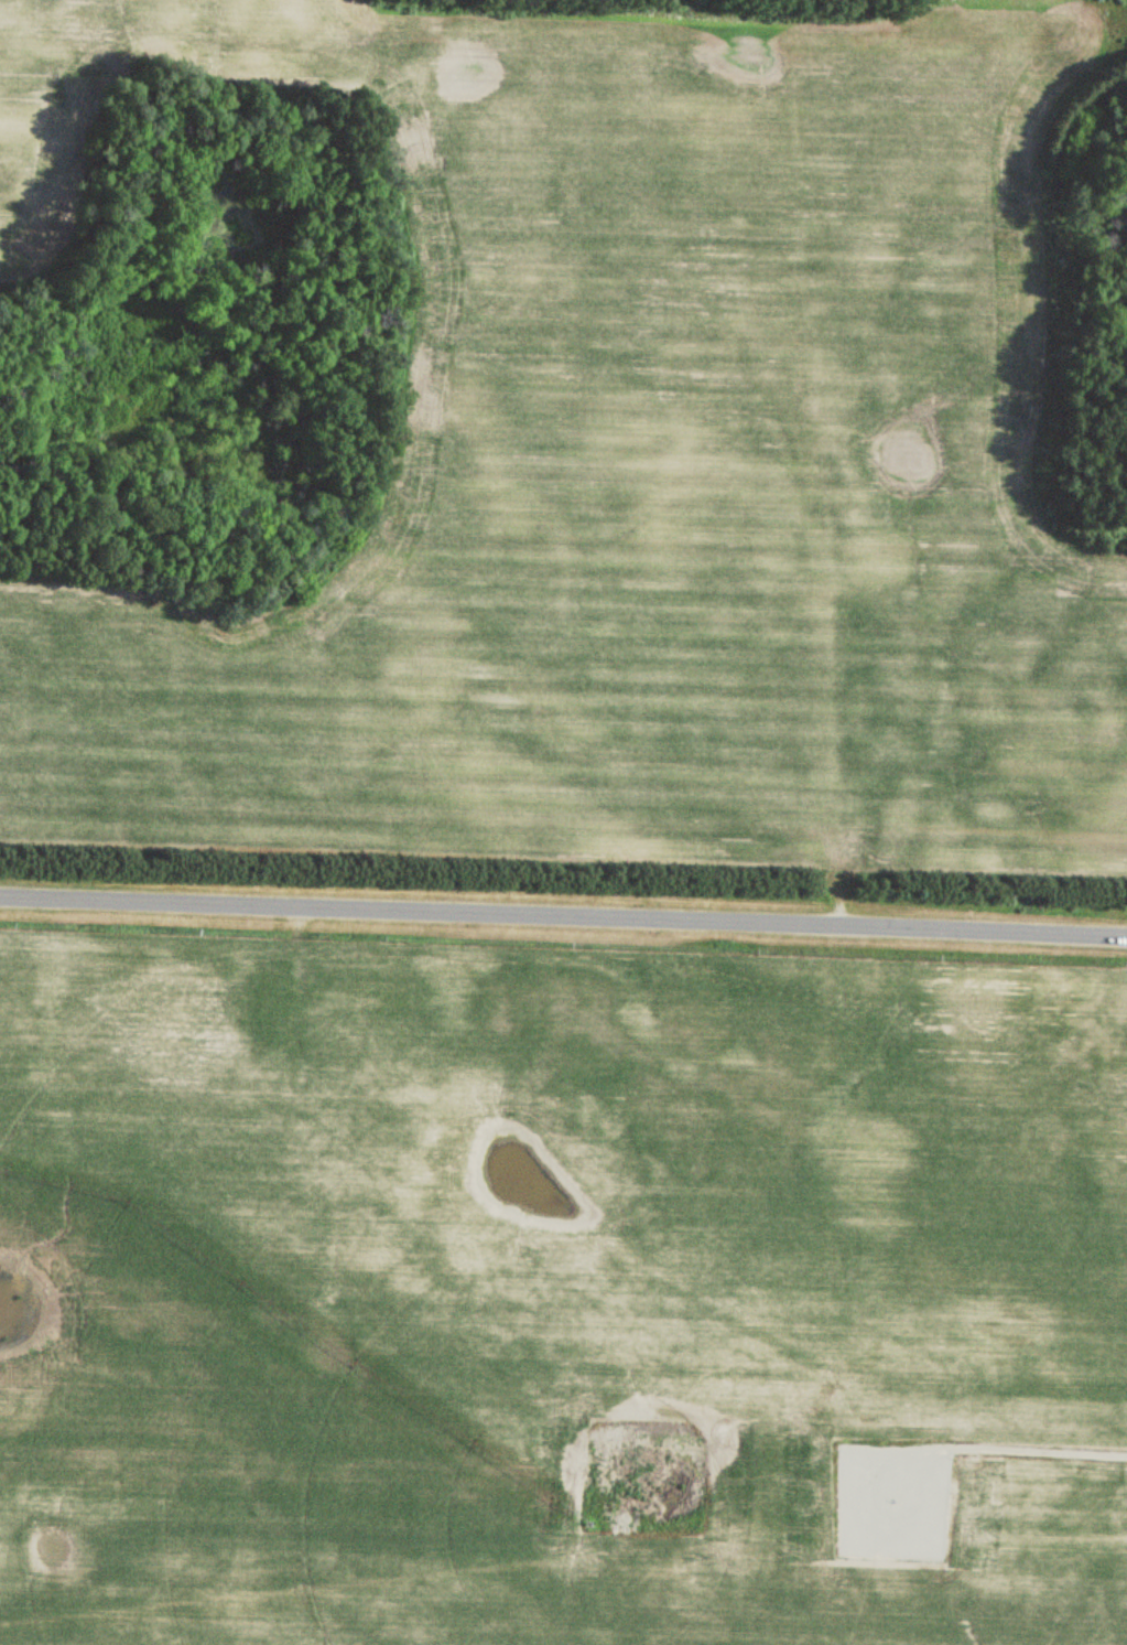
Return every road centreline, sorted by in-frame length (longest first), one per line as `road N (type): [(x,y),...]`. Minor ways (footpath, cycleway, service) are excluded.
road 1 (residential): [(1126,932),(0,893)]
road 2 (residential): [(820,924),(813,493)]
road 3 (residential): [(1126,1452),(879,1434)]

